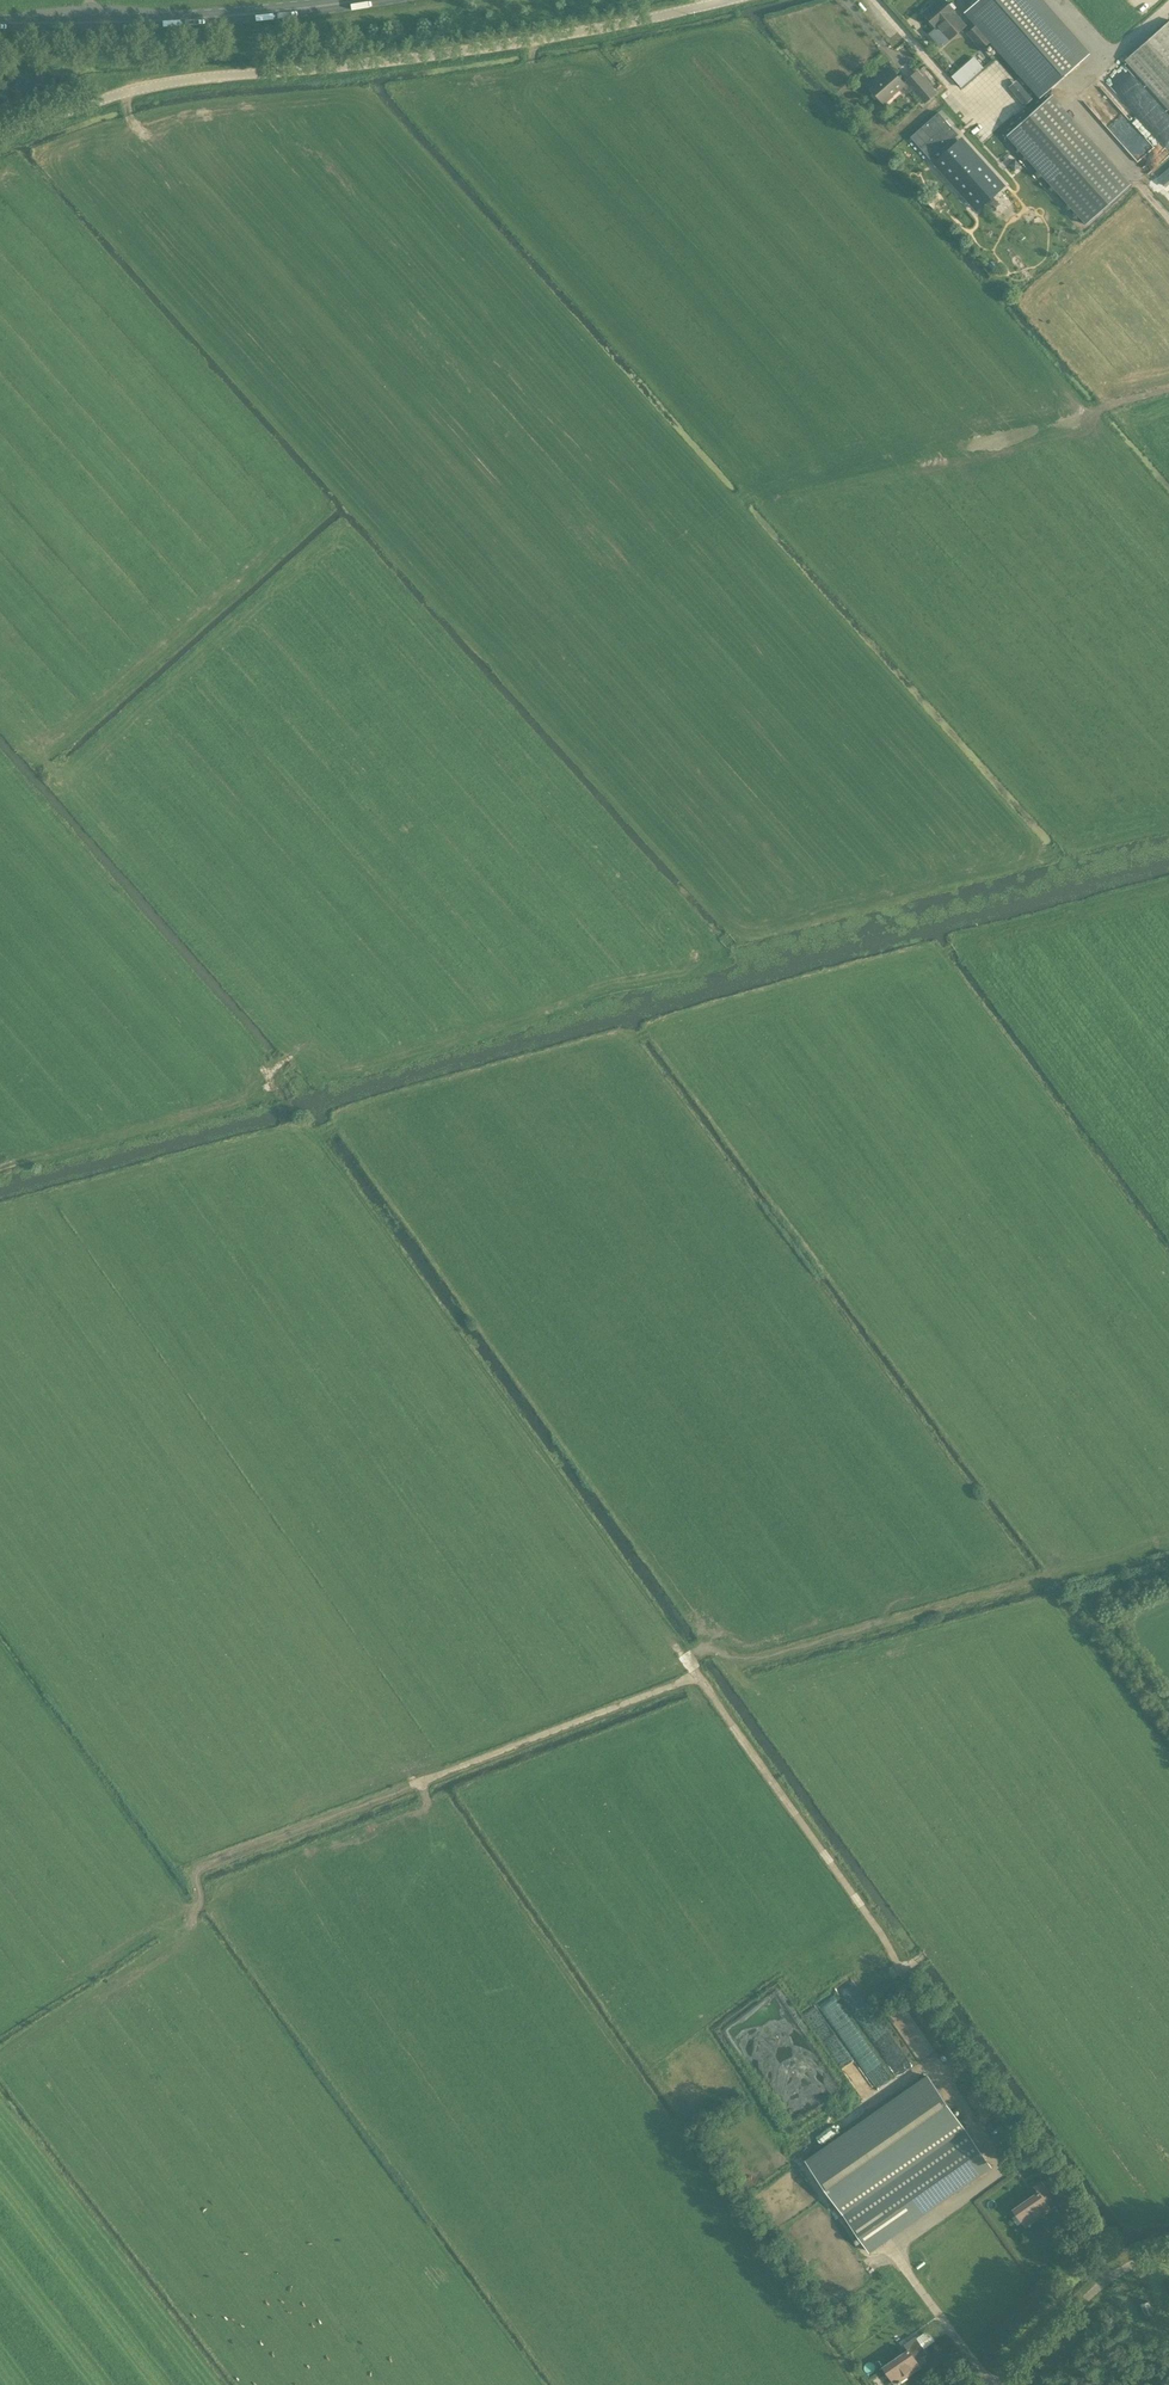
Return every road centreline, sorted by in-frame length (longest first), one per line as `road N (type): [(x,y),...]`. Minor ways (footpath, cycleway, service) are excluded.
road 1 (unclassified): [(0,142),(135,93),(485,48),(733,0)]
road 2 (primary): [(332,6),(199,20),(0,17)]
road 3 (unclassified): [(1003,2384),(1120,2264),(1168,2249)]

